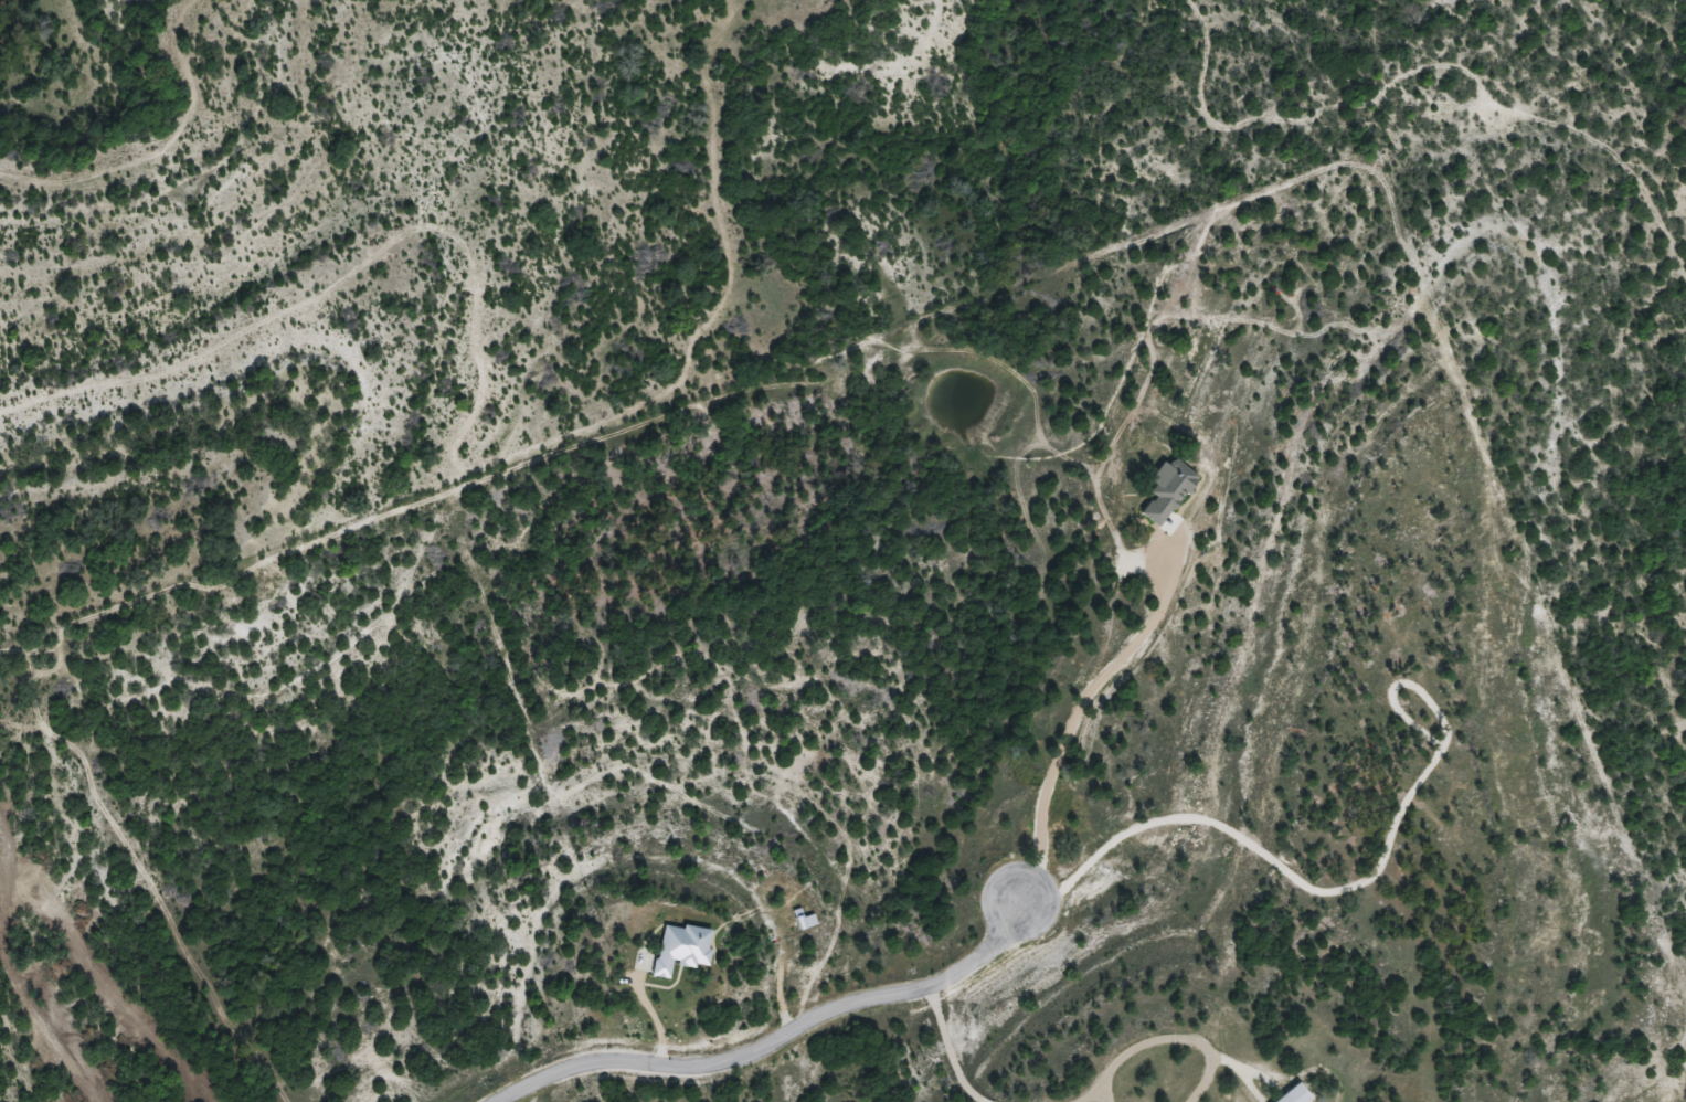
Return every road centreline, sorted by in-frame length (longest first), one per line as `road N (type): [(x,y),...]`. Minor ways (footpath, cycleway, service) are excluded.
road 1 (residential): [(497,1101),(574,1066),(743,1056),(825,1015),(932,986),(1001,944),(1029,903)]

